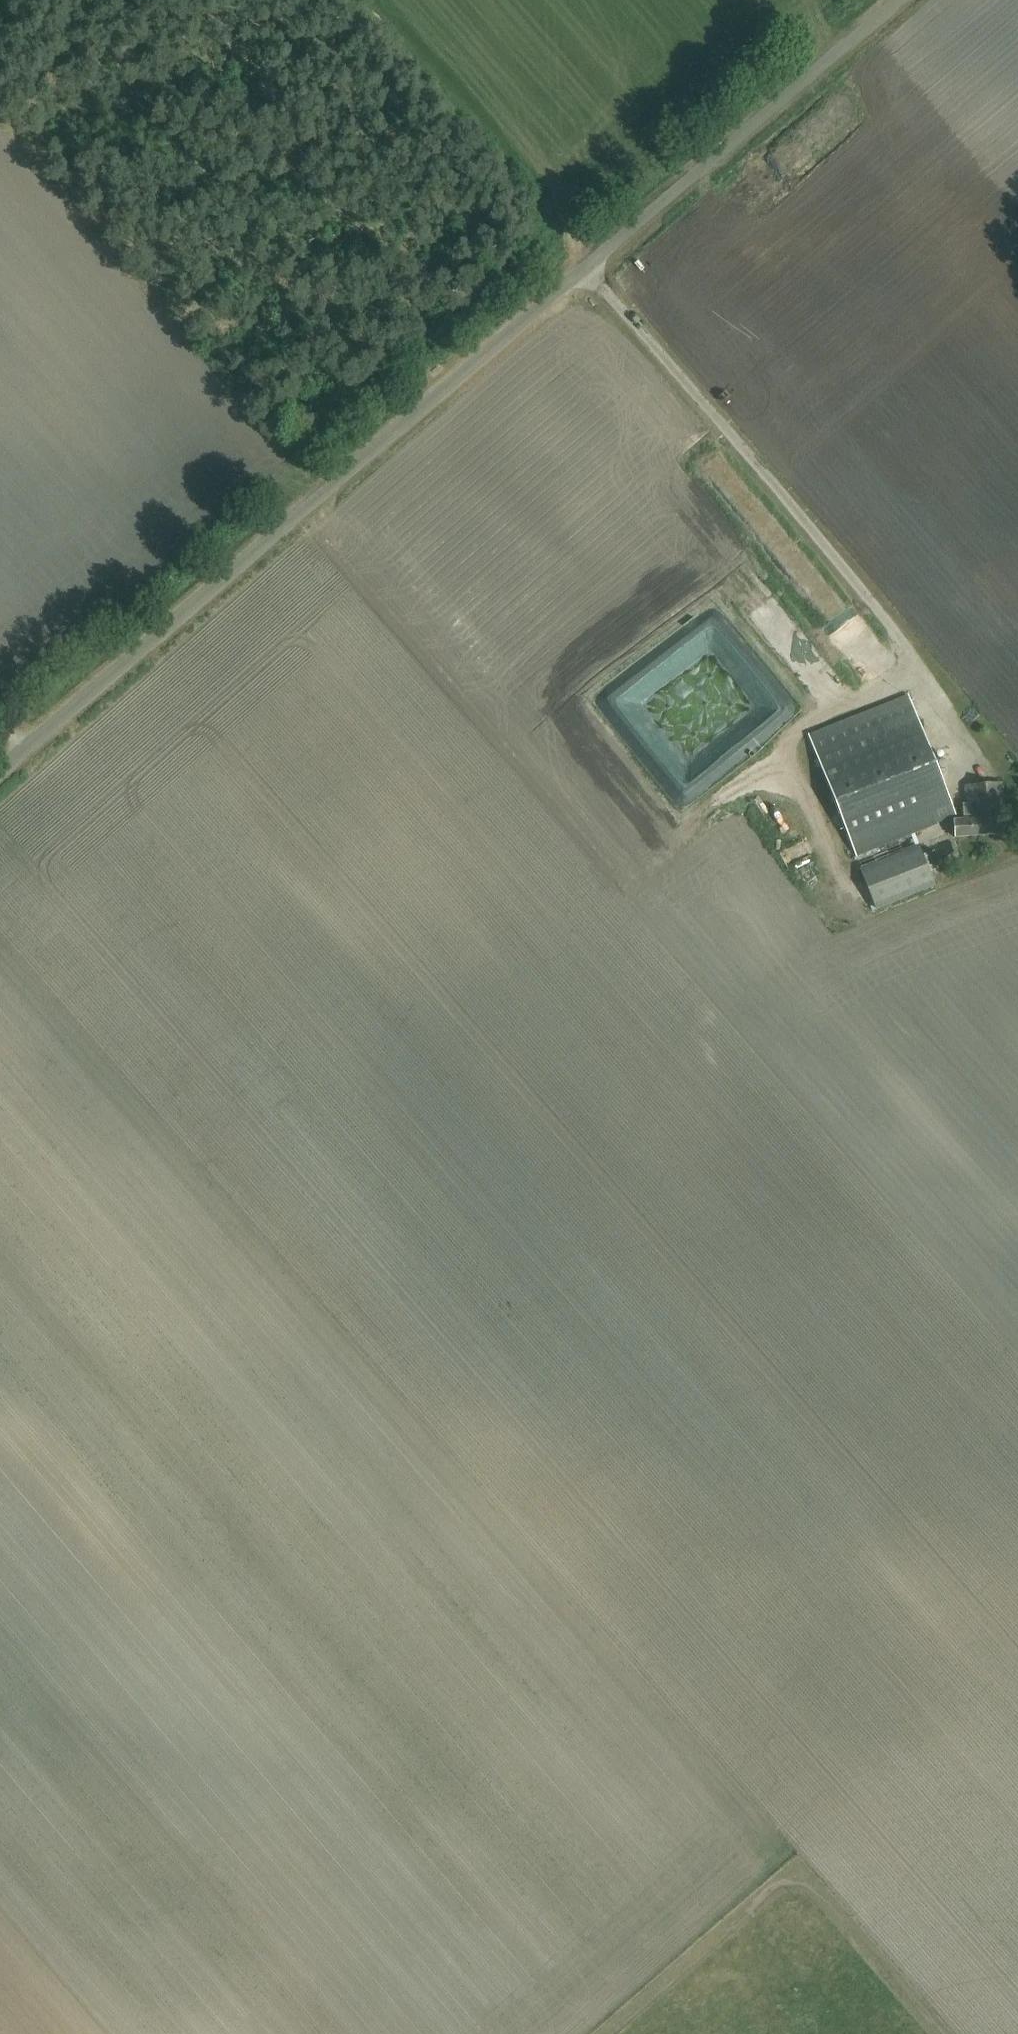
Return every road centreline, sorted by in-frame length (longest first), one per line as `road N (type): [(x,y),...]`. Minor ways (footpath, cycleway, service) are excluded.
road 1 (unclassified): [(0,767),(906,0)]
road 2 (track): [(842,896),(790,740),(814,719),(919,677)]

